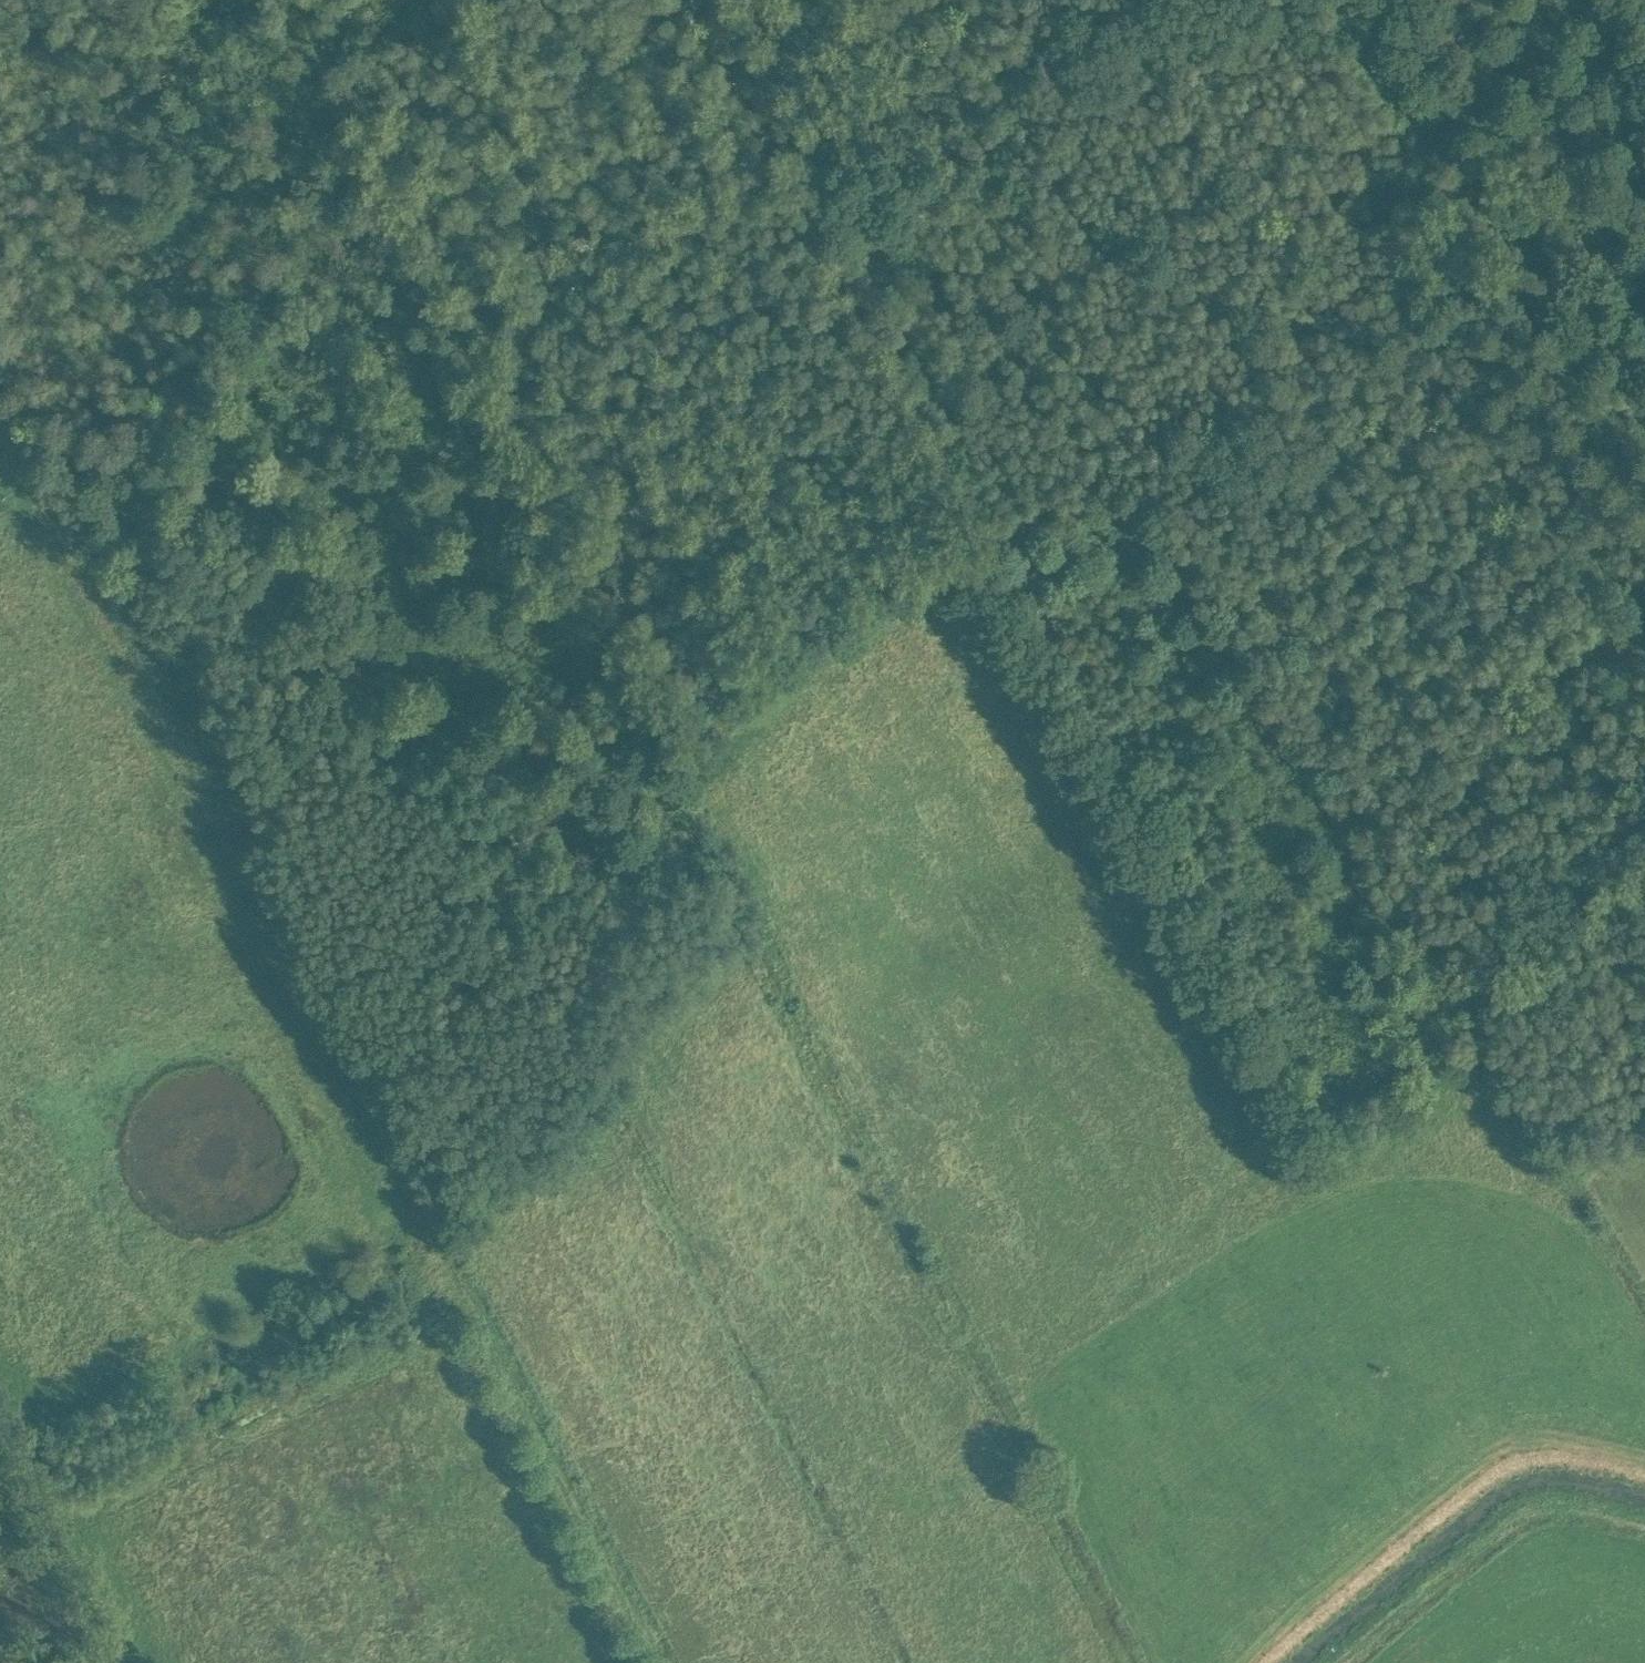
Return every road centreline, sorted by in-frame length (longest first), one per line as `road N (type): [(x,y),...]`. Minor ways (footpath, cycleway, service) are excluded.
road 1 (track): [(1644,1522),(1566,1507),(1511,1524),(1339,1662)]

